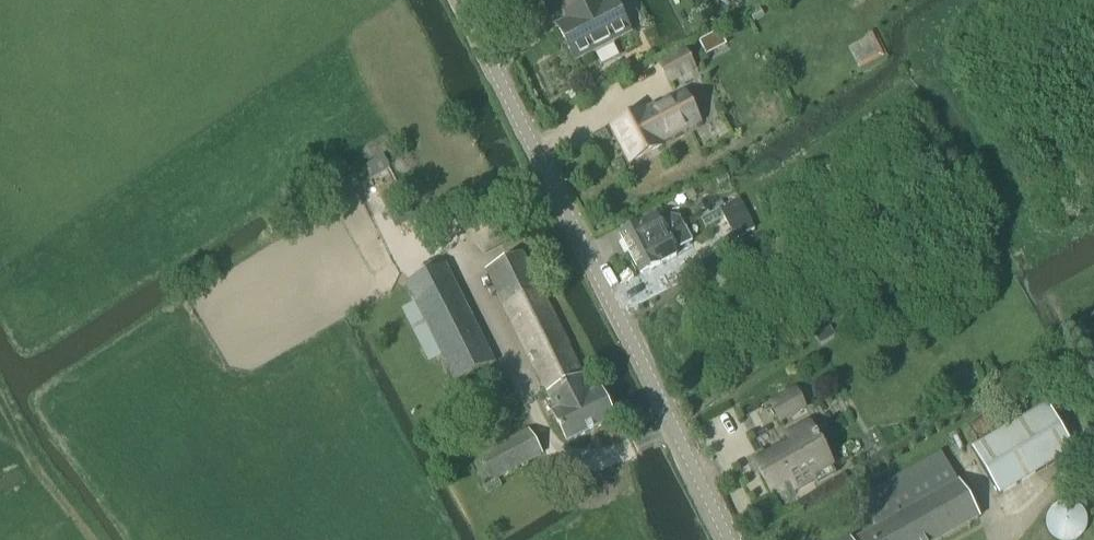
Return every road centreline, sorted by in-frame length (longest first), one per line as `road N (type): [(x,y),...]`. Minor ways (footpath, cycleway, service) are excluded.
road 1 (residential): [(727,539),(462,0)]

